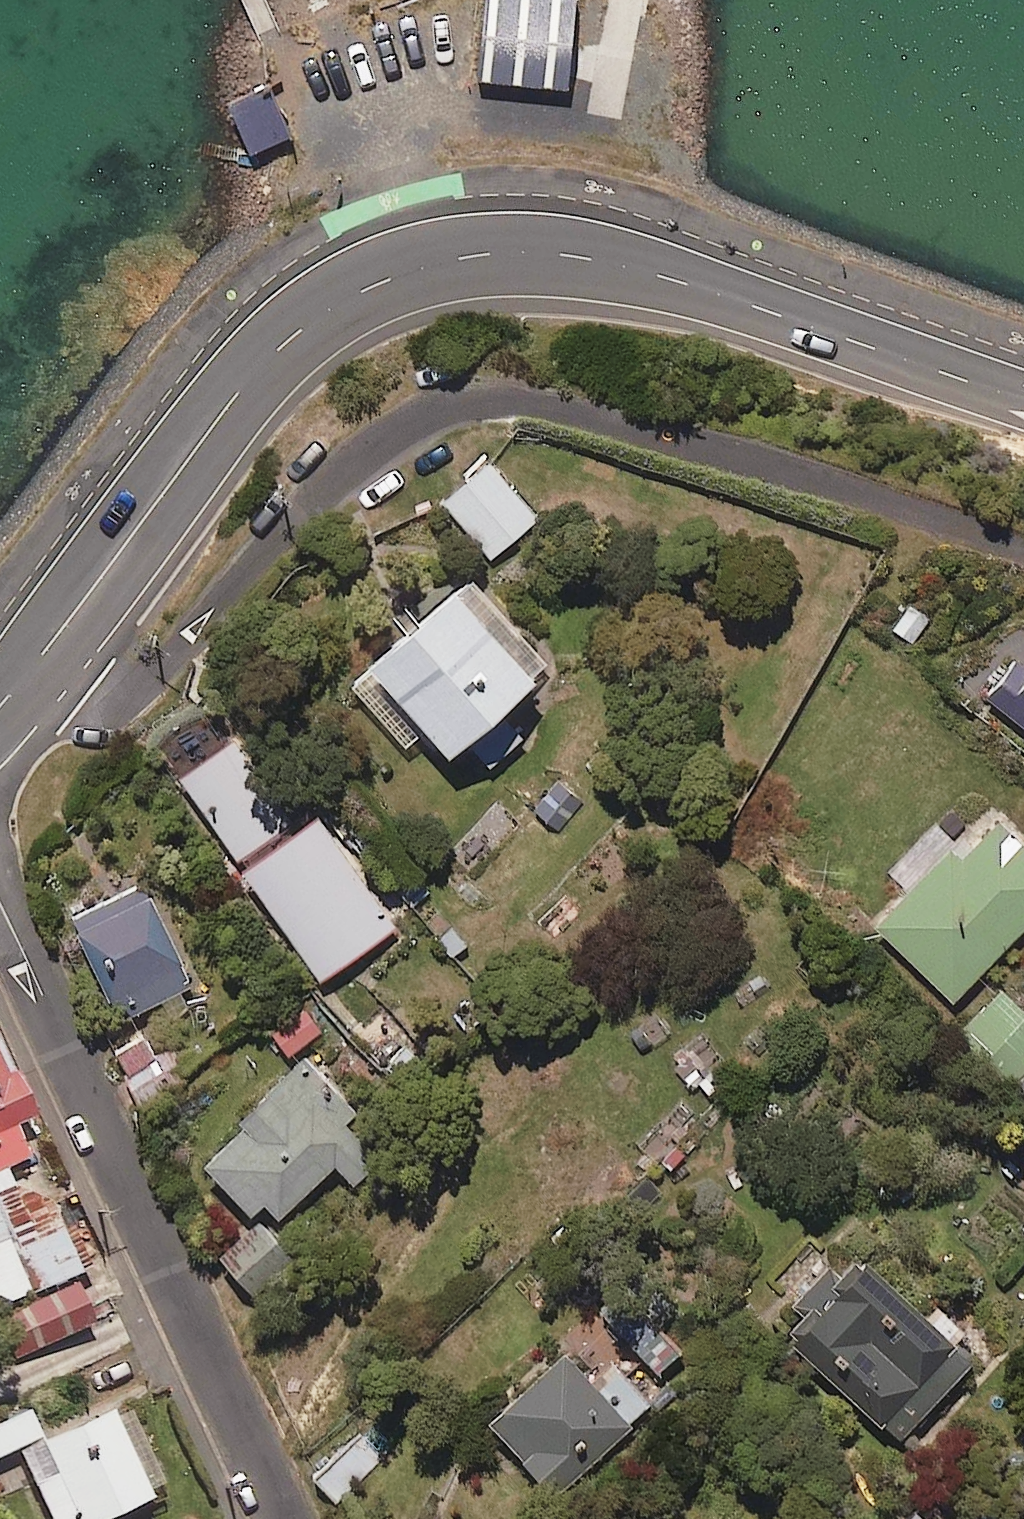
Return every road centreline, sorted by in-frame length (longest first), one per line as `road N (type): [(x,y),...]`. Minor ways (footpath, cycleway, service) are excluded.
road 1 (secondary): [(1023,407),(726,294),(605,263),(503,251),(420,269),(338,304),(231,398),(29,675)]
road 2 (residential): [(1023,551),(852,488),(545,406),(471,400),(440,405),(363,452),(143,684),(116,698),(89,696),(29,675)]
road 3 (residential): [(288,1518),(0,907)]

